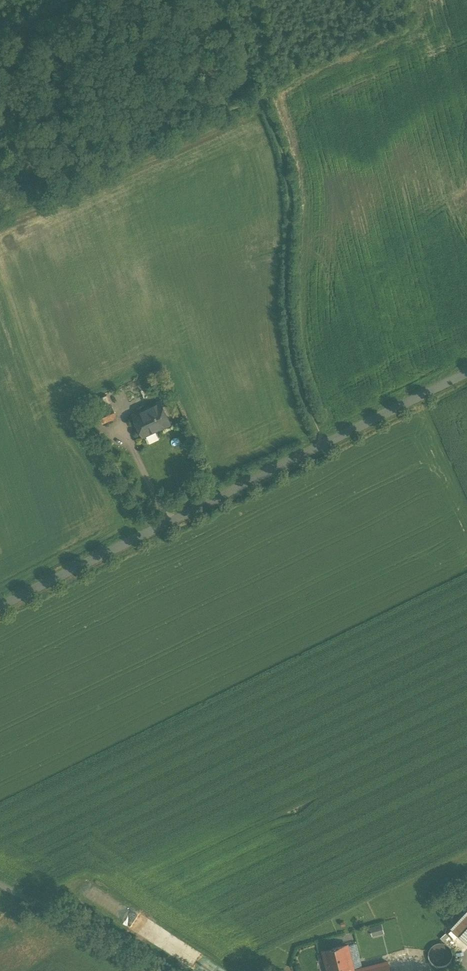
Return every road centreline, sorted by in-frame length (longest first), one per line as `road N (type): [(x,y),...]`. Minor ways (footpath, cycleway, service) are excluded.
road 1 (unclassified): [(466,372),(0,607)]
road 2 (track): [(143,535),(99,460),(25,366),(0,304)]
road 3 (unclassified): [(0,888),(141,970)]

